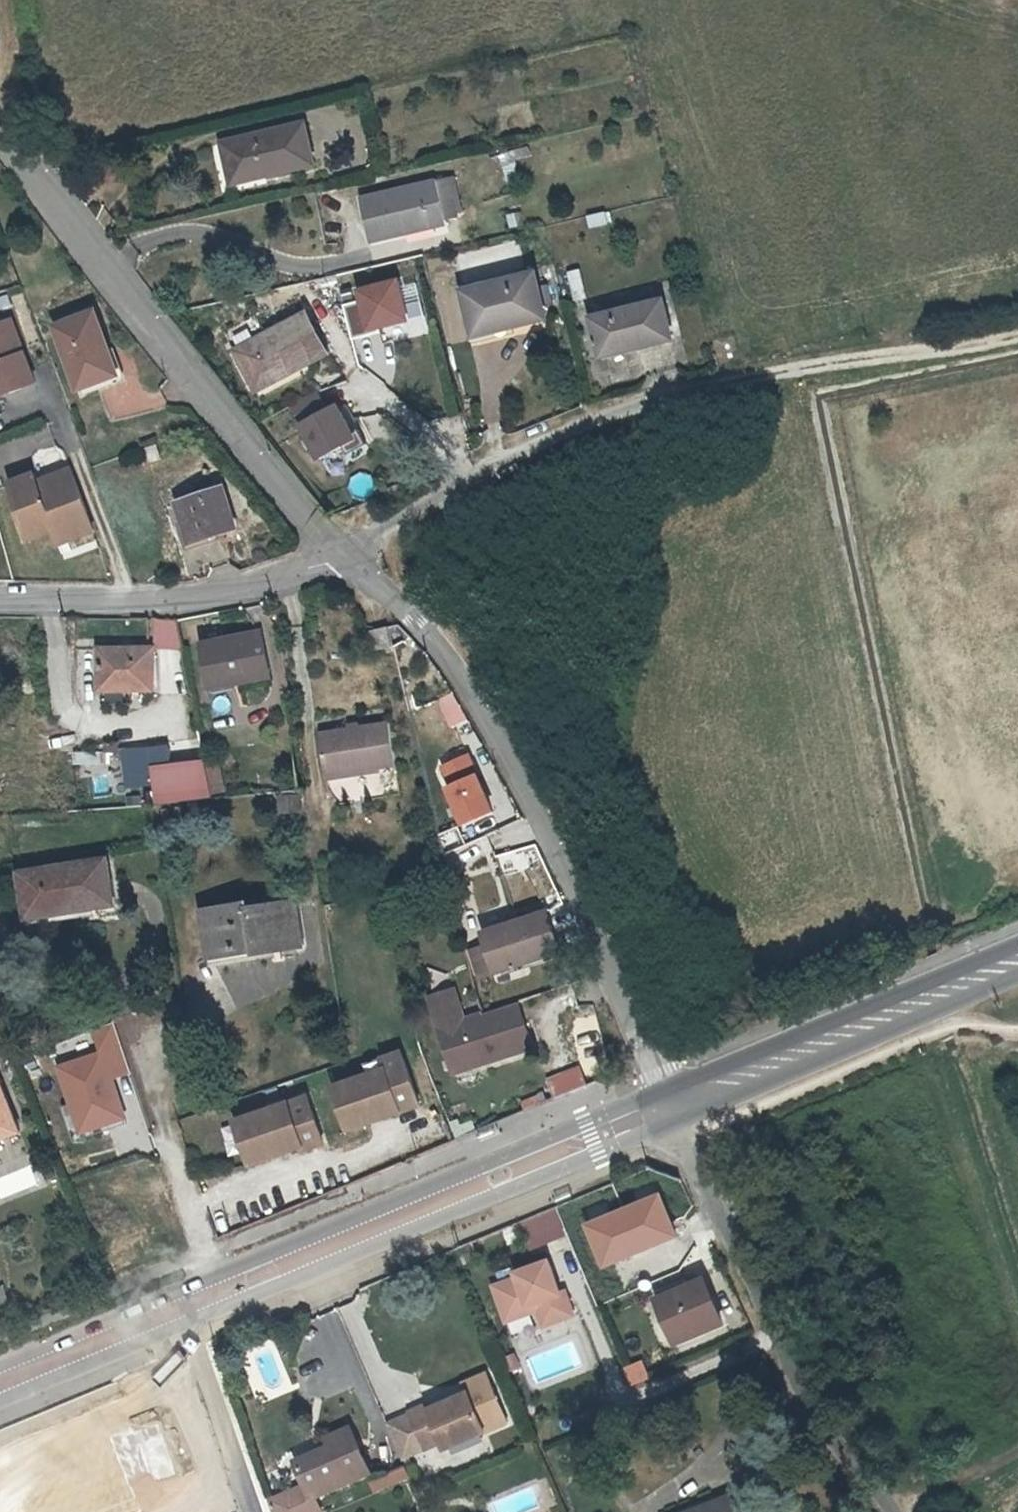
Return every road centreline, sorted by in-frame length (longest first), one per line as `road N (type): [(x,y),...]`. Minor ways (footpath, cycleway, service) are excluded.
road 1 (residential): [(351,553),(423,630),(503,747),(665,1106)]
road 2 (residential): [(0,129),(351,553)]
road 3 (primary): [(665,1106),(182,1310)]
road 4 (residential): [(665,1106),(822,1436),(891,1511)]
road 5 (residential): [(351,553),(527,450),(699,388)]
road 6 (primary): [(1017,959),(665,1106)]
road 7 (residential): [(0,600),(223,595),(351,553)]
road 8 (track): [(1017,335),(699,388)]
road 9 (residential): [(182,1310),(252,1511)]
road 10 (primary): [(182,1310),(0,1387)]

